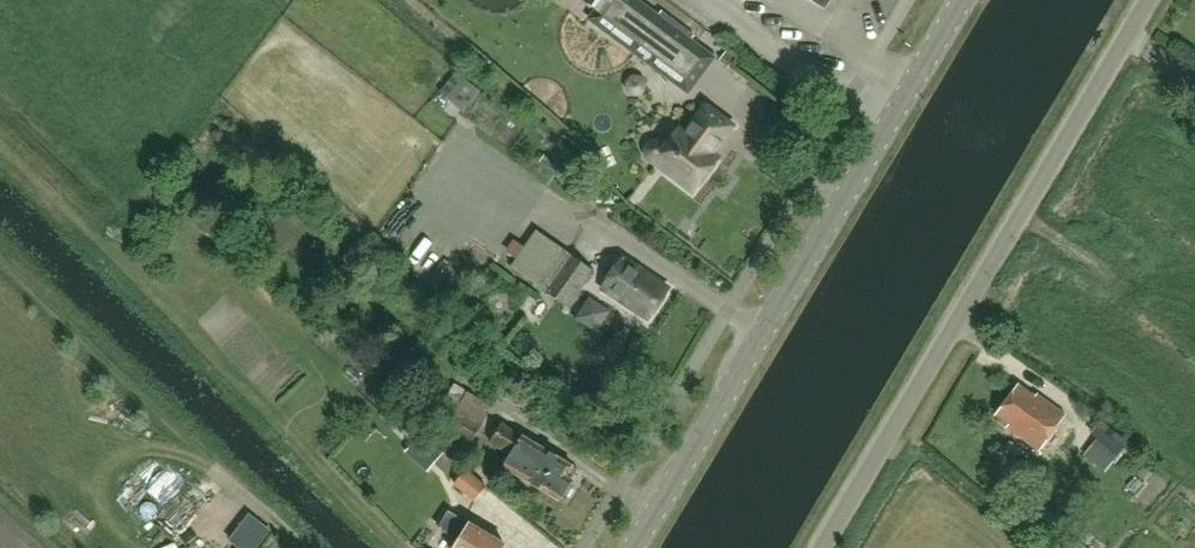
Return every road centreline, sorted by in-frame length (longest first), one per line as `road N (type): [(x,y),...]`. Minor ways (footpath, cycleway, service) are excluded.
road 1 (tertiary): [(632,547),(963,0)]
road 2 (unclassified): [(820,547),(1147,0)]

